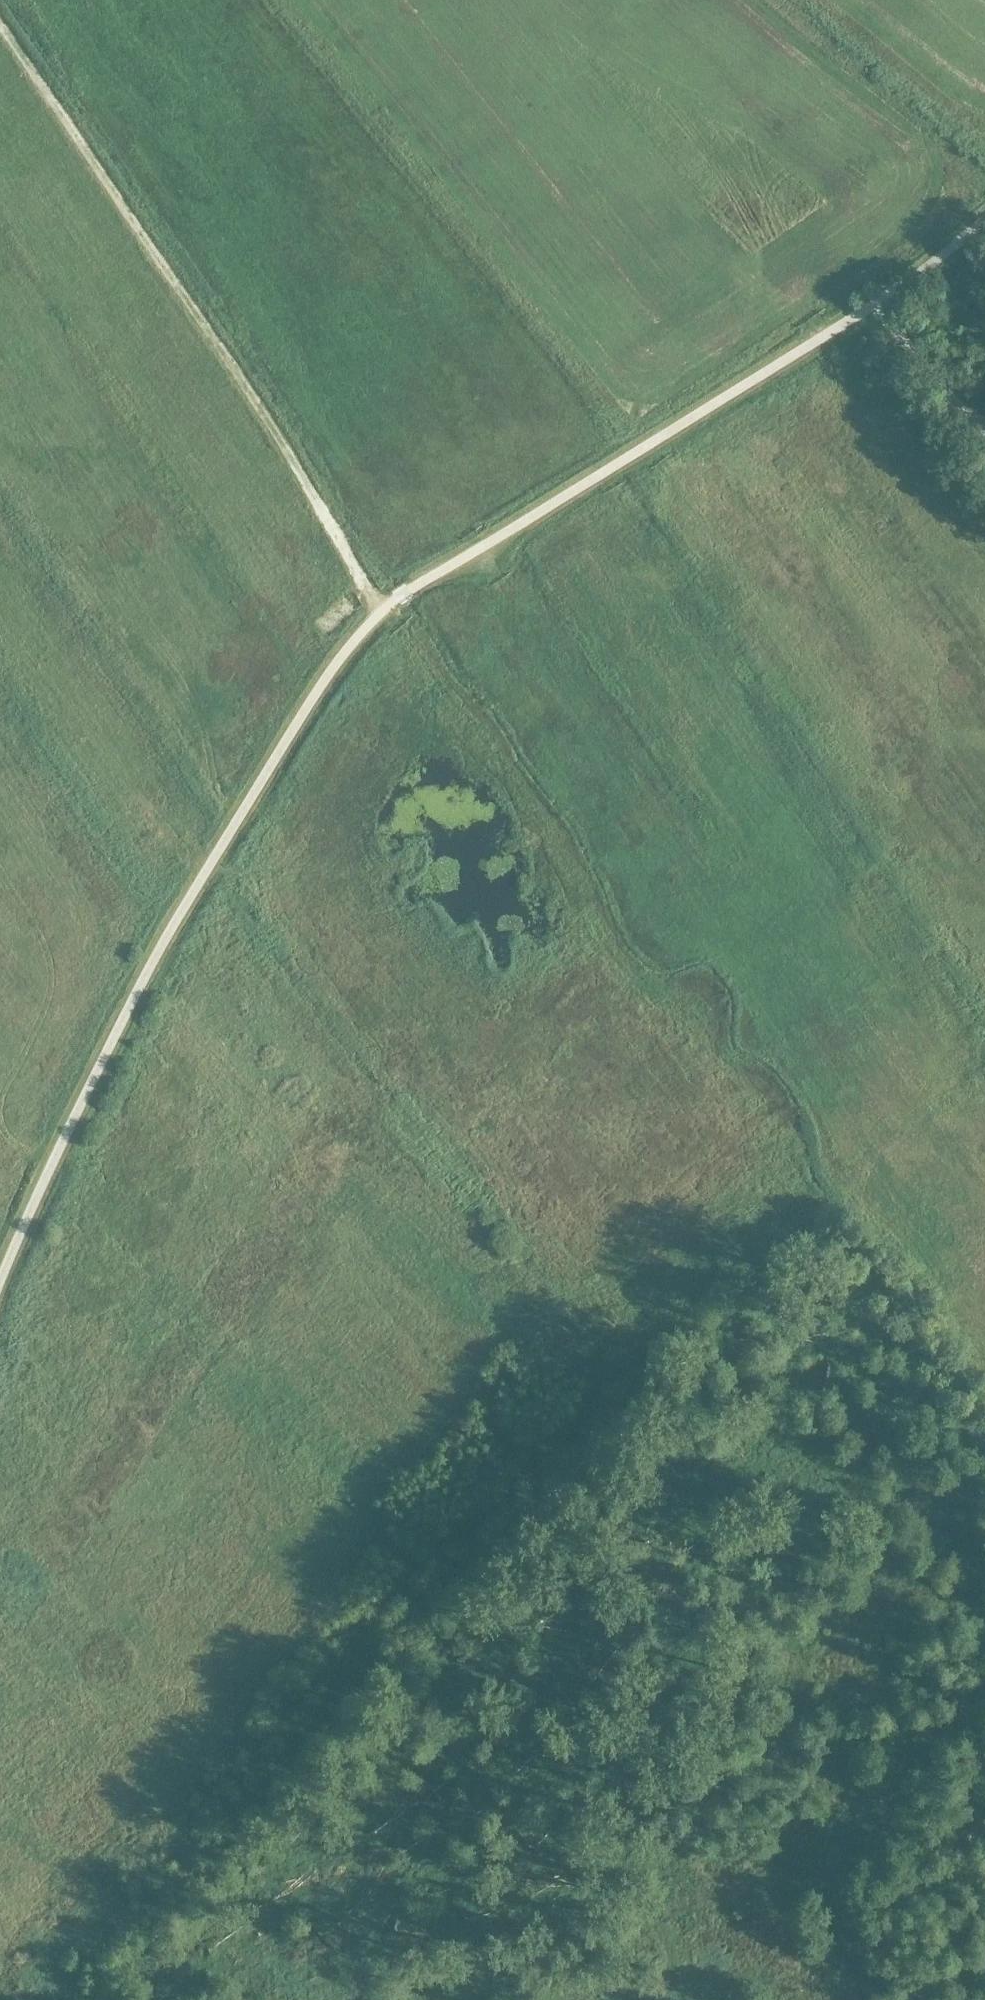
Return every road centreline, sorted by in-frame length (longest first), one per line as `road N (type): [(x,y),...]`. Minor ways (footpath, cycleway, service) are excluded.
road 1 (unclassified): [(0,1282),(187,899),(382,612),(876,302)]
road 2 (track): [(382,612),(245,385),(0,19)]
road 3 (unclassified): [(984,219),(876,302)]

